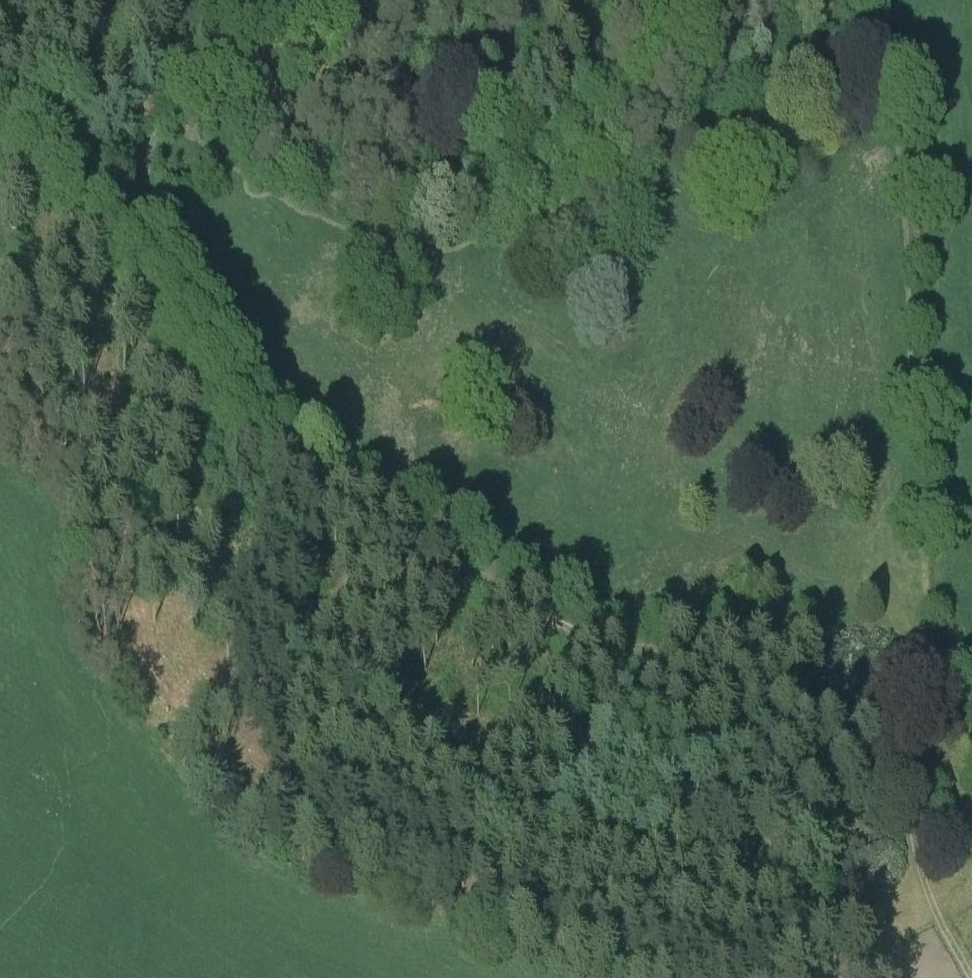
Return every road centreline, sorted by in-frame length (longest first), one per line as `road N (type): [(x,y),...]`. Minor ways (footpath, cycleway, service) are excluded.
road 1 (track): [(971,977),(929,895),(900,788),(886,770),(795,713),(522,604),(420,552),(310,479),(256,430),(42,173),(0,135)]

